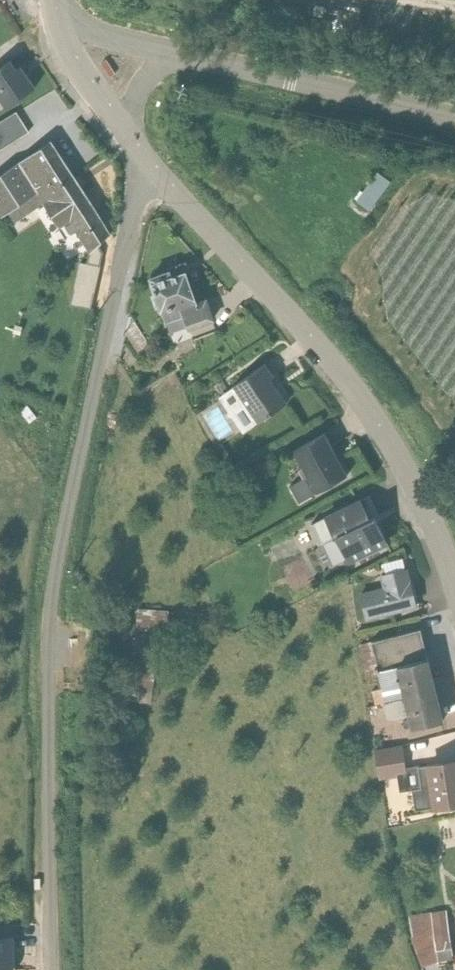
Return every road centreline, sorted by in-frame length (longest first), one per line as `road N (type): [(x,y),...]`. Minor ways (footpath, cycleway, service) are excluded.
road 1 (unclassified): [(144,158),(49,617),(49,969)]
road 2 (tertiary): [(144,158),(361,402),(422,503),(454,583)]
road 3 (tertiary): [(178,56),(454,120)]
road 4 (tertiary): [(60,16),(70,51),(124,131)]
road 5 (tertiary): [(60,16),(178,56)]

